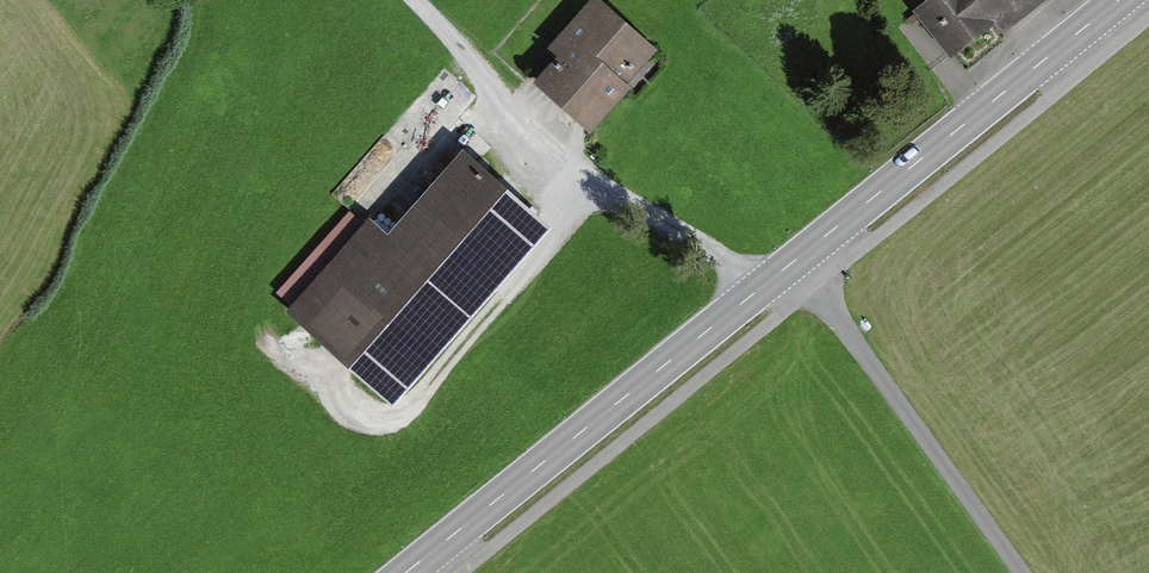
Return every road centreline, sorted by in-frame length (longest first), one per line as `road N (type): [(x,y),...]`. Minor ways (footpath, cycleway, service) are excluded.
road 1 (secondary): [(1119,0),(406,572)]
road 2 (track): [(412,0),(466,51),(529,144),(591,193),(698,240),(753,294)]
road 3 (track): [(291,343),(350,411),(388,421),(411,410),(591,193)]
road 4 (track): [(1024,572),(796,260)]

